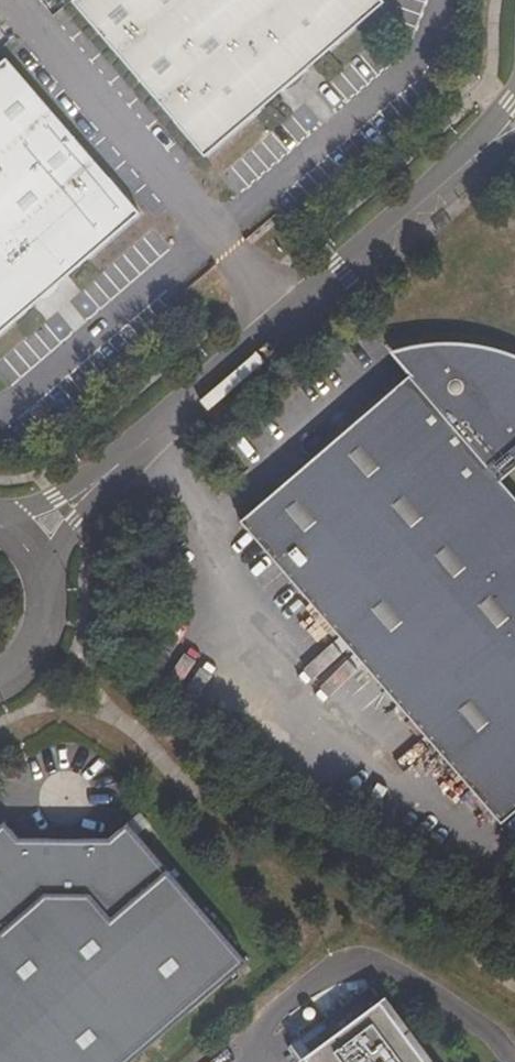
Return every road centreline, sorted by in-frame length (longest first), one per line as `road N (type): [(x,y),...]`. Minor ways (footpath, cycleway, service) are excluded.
road 1 (residential): [(23,537),(67,511),(514,121)]
road 2 (residential): [(0,684),(38,648),(48,620),(41,561),(23,537)]

